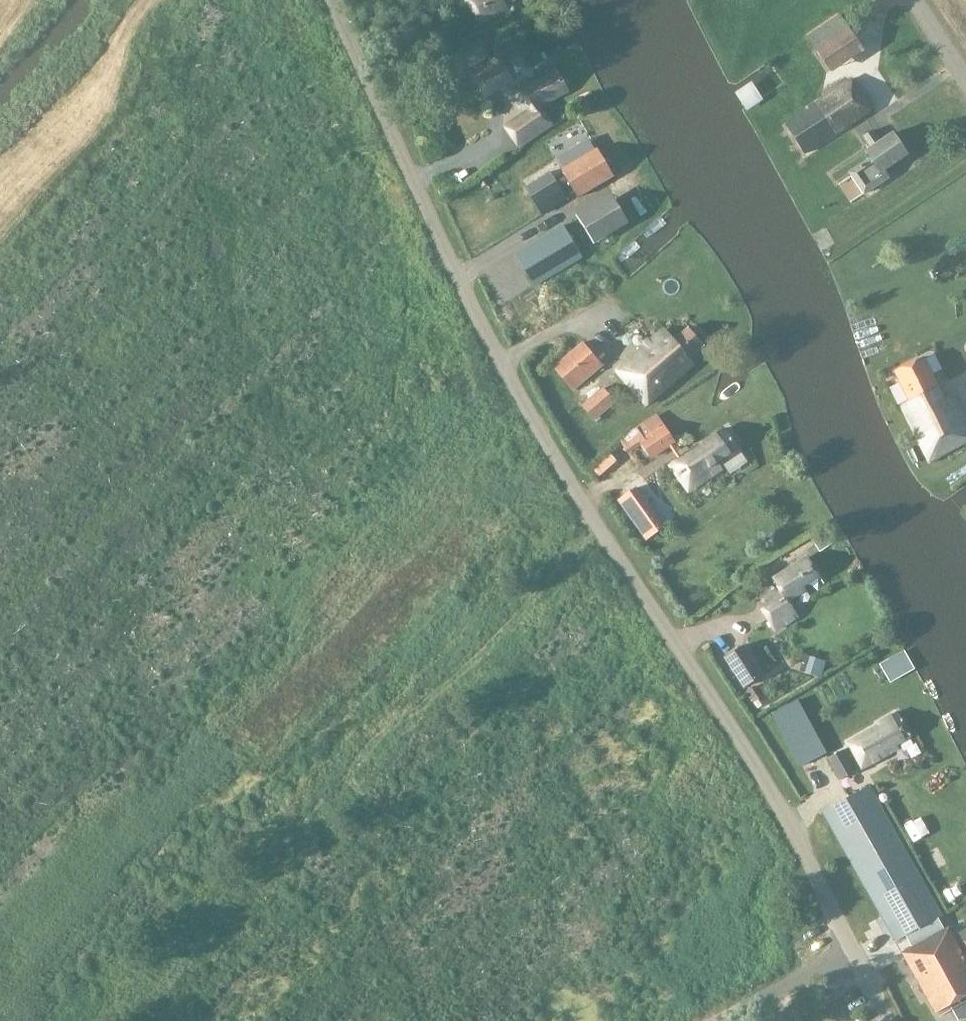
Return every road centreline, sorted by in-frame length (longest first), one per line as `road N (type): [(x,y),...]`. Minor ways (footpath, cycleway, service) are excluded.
road 1 (unclassified): [(886,1020),(760,775),(584,506),(494,349),(331,0)]
road 2 (track): [(854,955),(714,1020)]

